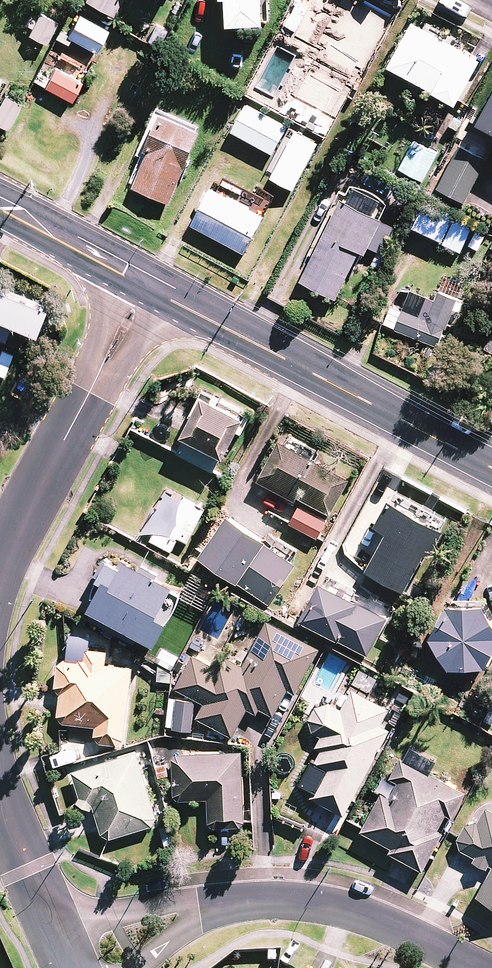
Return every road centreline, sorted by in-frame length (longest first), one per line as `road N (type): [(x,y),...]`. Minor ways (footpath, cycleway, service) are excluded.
road 1 (tertiary): [(145,288),(491,471)]
road 2 (residential): [(145,288),(0,567)]
road 3 (residential): [(216,903),(330,904),(390,922),(475,967)]
road 4 (residential): [(50,934),(175,903),(216,903)]
road 5 (tertiary): [(0,209),(145,288)]
road 6 (residential): [(0,809),(50,934)]

